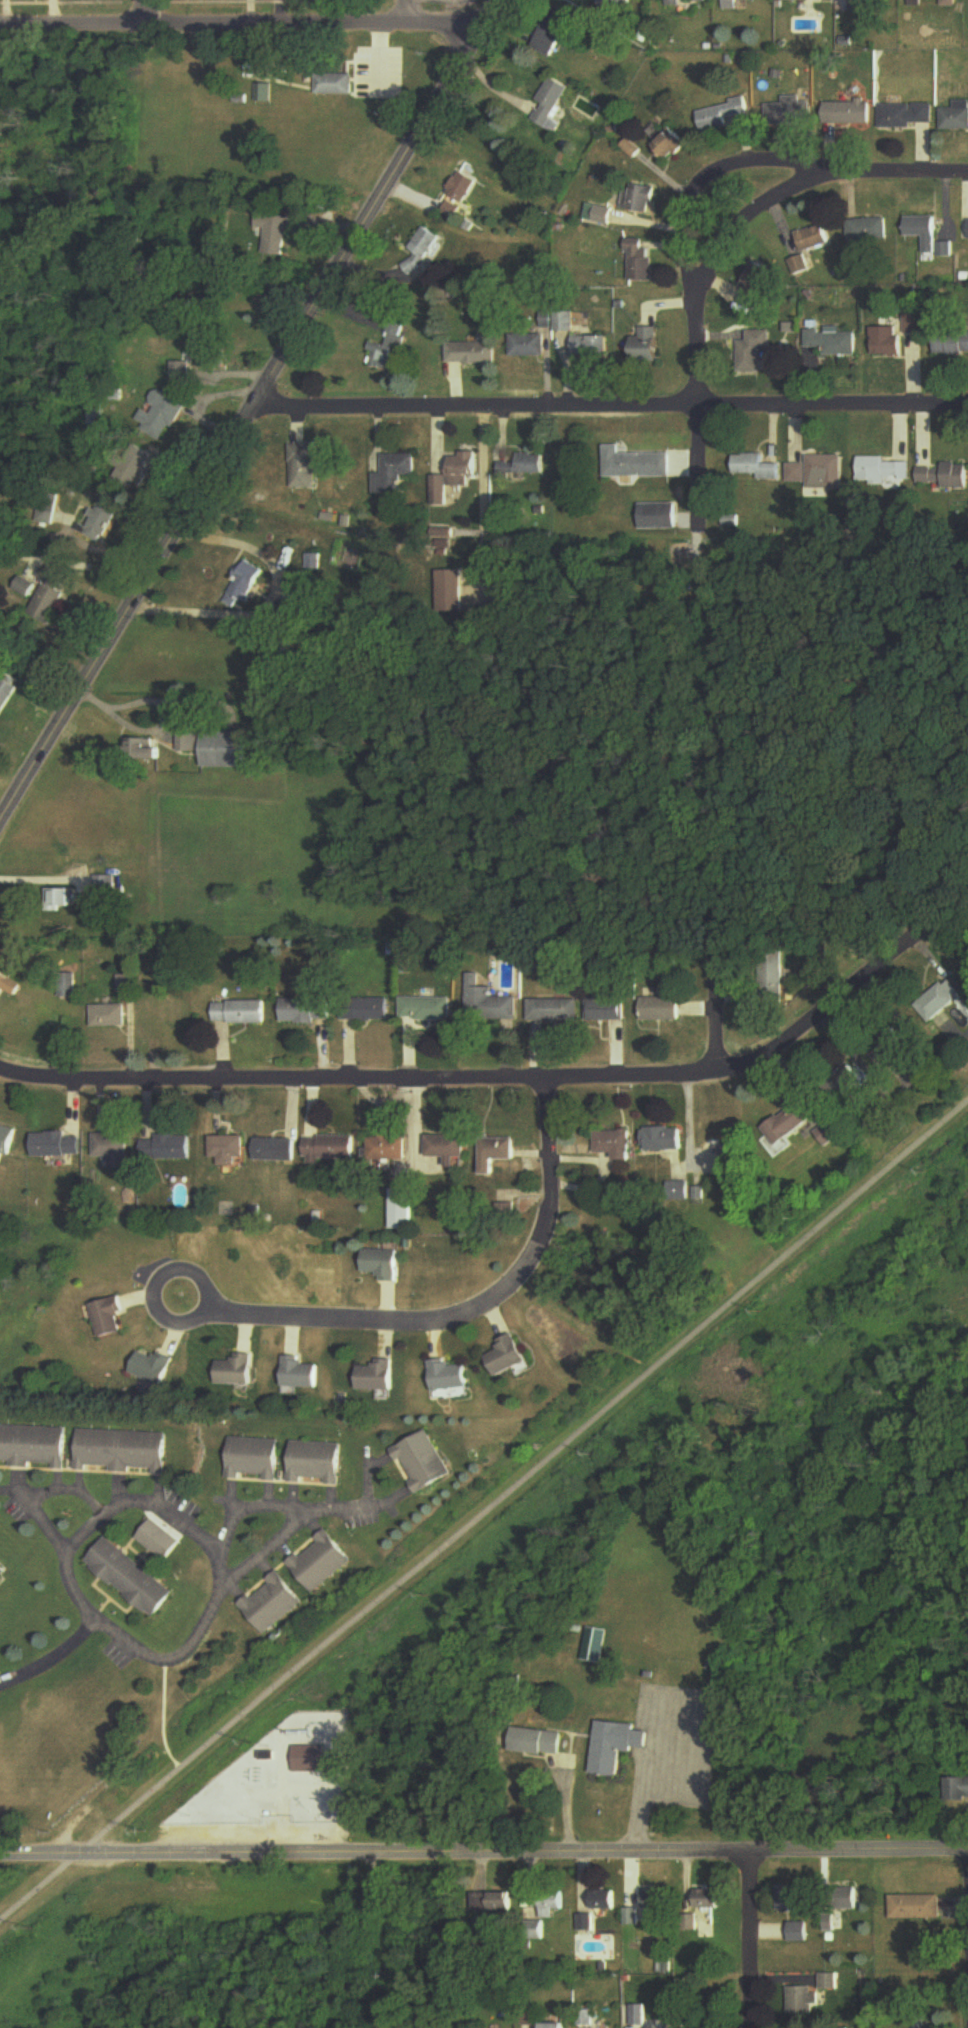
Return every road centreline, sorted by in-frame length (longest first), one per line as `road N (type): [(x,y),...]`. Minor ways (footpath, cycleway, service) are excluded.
road 1 (residential): [(967,1853),(0,1857)]
road 2 (secondary): [(501,0),(0,823)]
road 3 (residential): [(912,935),(807,1030),(754,1067),(717,1076),(52,1083),(0,1072)]
road 4 (residential): [(967,408),(256,409)]
road 5 (residential): [(967,175),(823,179),(750,218),(724,246),(696,305),(700,538)]
road 6 (residential): [(529,1243),(485,1295),(423,1316),(218,1304),(188,1265),(172,1263),(149,1280),(162,1315),(218,1304)]
road 7 (residential): [(480,31),(0,27)]
road 8 (residential): [(96,1616),(152,1654),(183,1649),(219,1589),(209,1539),(148,1498),(113,1501),(65,1555),(75,1590),(96,1616)]
road 9 (residential): [(696,305),(688,205),(694,187),(714,171),(863,173)]
road 10 (residential): [(214,1551),(247,1501),(365,1500),(365,1468),(387,1453)]
road 11 (residential): [(752,1855),(750,2027)]
road 12 (residential): [(546,1082),(553,1193),(529,1243)]
road 13 (residential): [(69,1542),(33,1509),(38,1491),(79,1487),(99,1512)]
road 14 (residential): [(716,938),(717,1076)]

